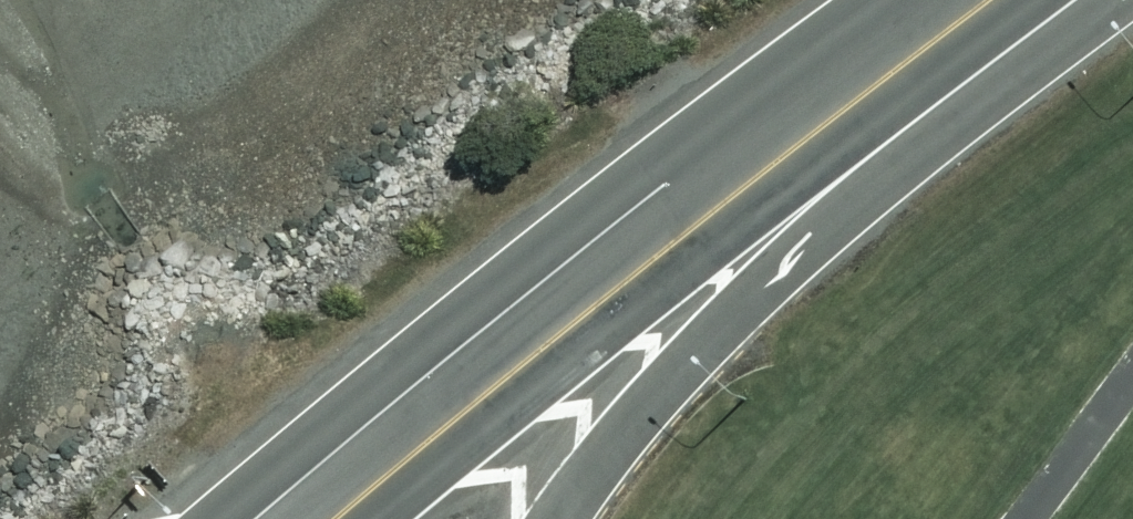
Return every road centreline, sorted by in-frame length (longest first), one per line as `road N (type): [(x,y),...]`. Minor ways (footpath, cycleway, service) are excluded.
road 1 (trunk): [(338,518),(705,218)]
road 2 (trunk): [(705,218),(993,0)]
road 3 (residential): [(705,218),(584,403),(531,518)]

